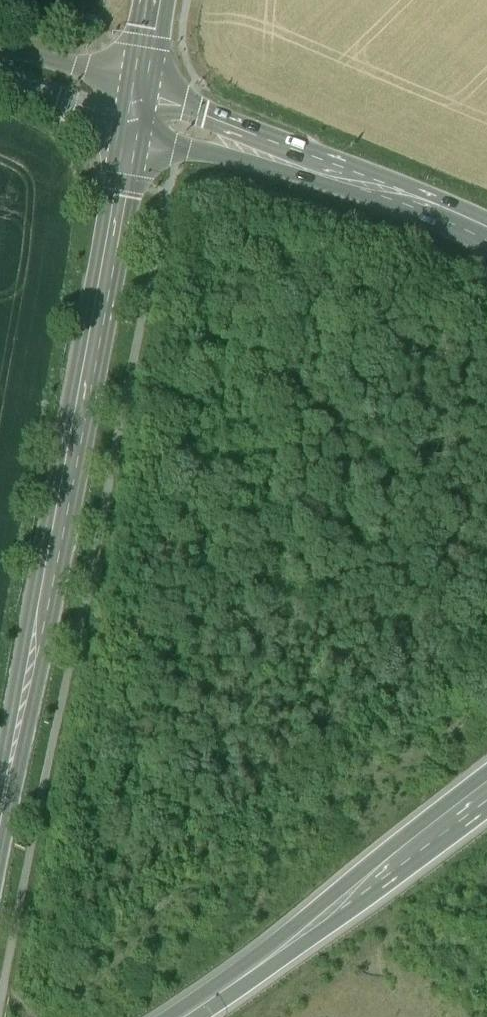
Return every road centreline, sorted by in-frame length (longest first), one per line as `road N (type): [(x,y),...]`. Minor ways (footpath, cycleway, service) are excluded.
road 1 (secondary): [(0,827),(135,109)]
road 2 (primary): [(174,1016),(486,789)]
road 3 (primary): [(486,232),(378,188),(135,109)]
road 4 (tertiary): [(0,66),(135,109)]

